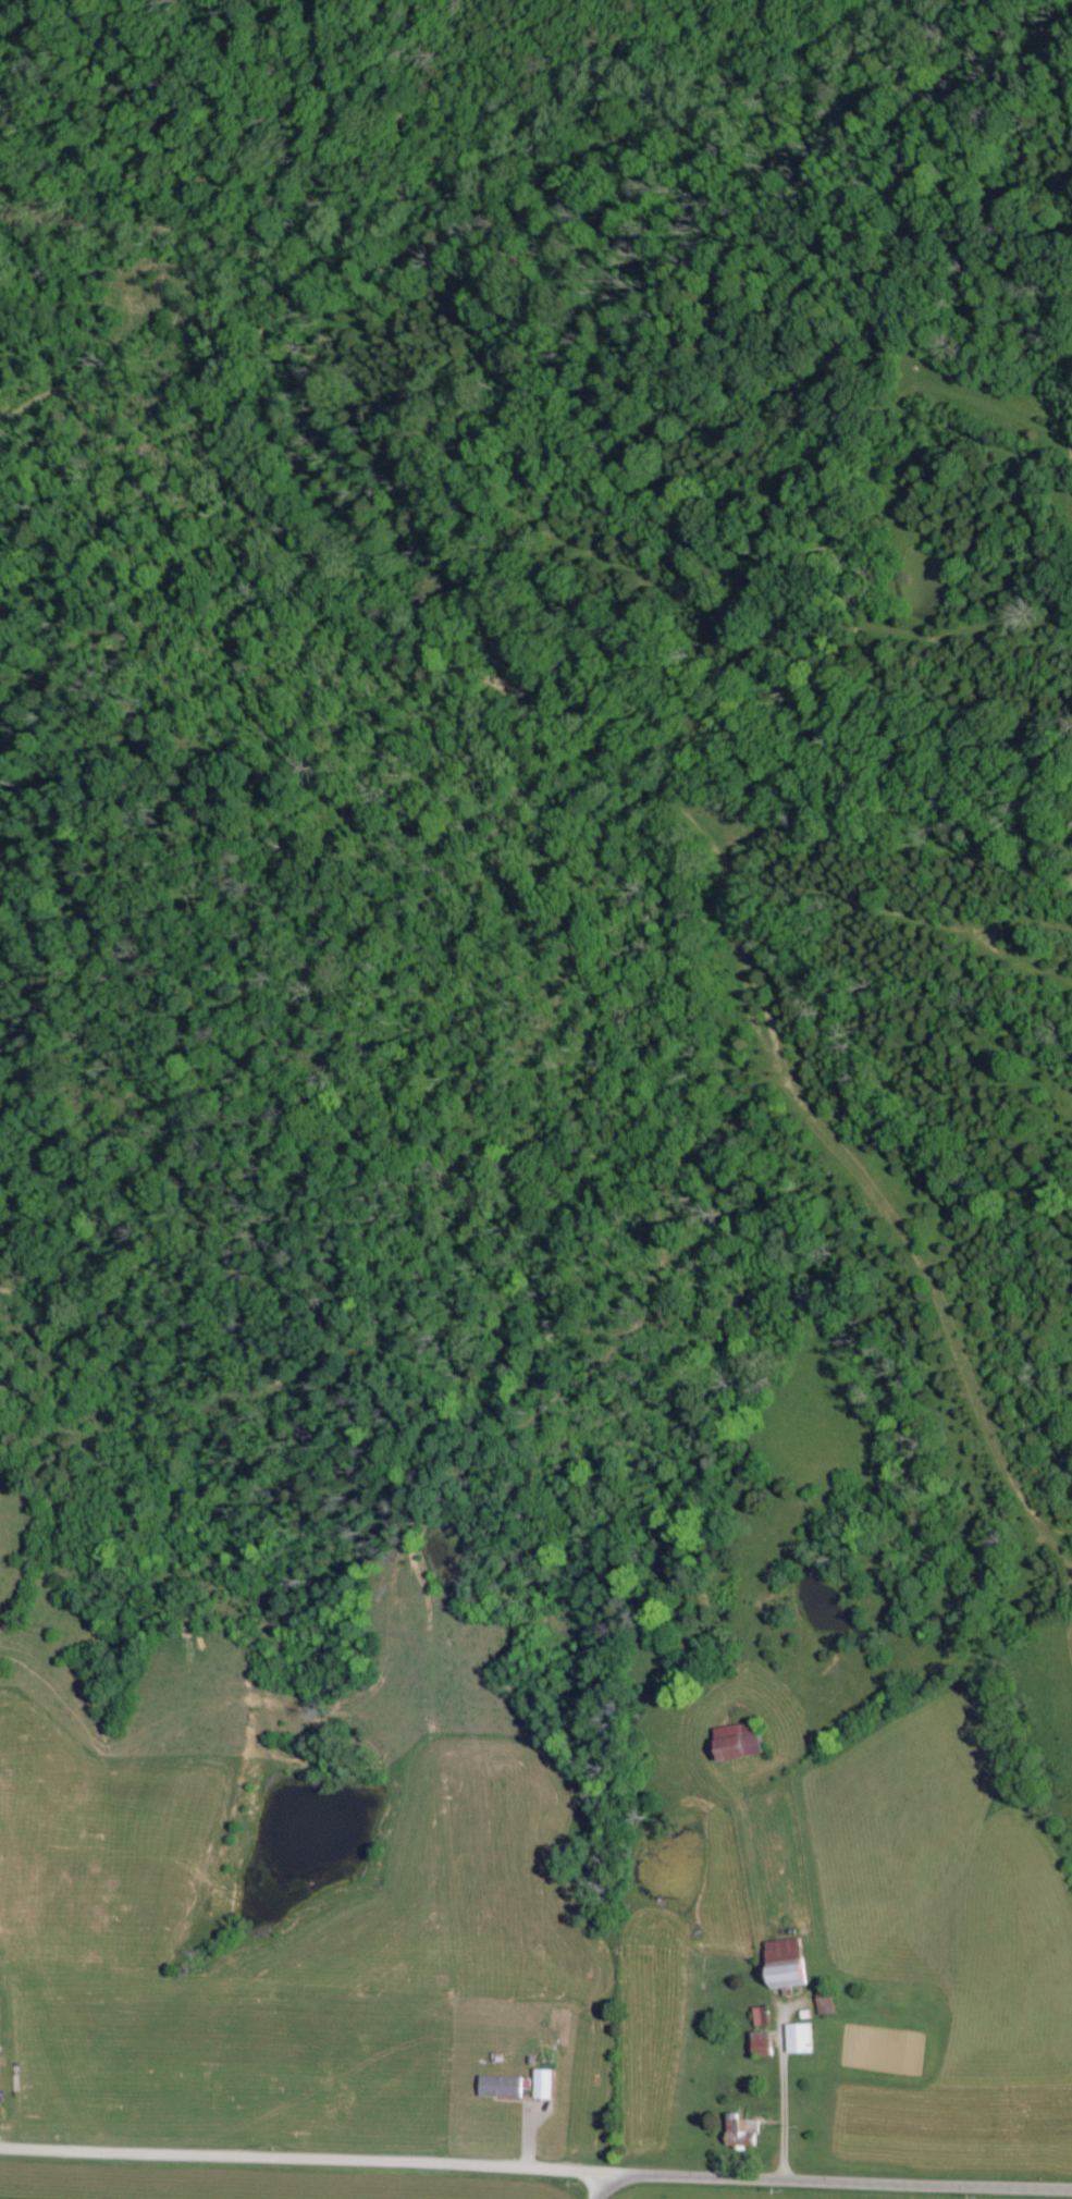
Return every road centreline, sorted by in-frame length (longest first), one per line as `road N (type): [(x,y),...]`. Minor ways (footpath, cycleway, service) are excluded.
road 1 (residential): [(0,2148),(580,2169),(611,2184)]
road 2 (residential): [(611,2184),(626,2175),(1071,2190)]

